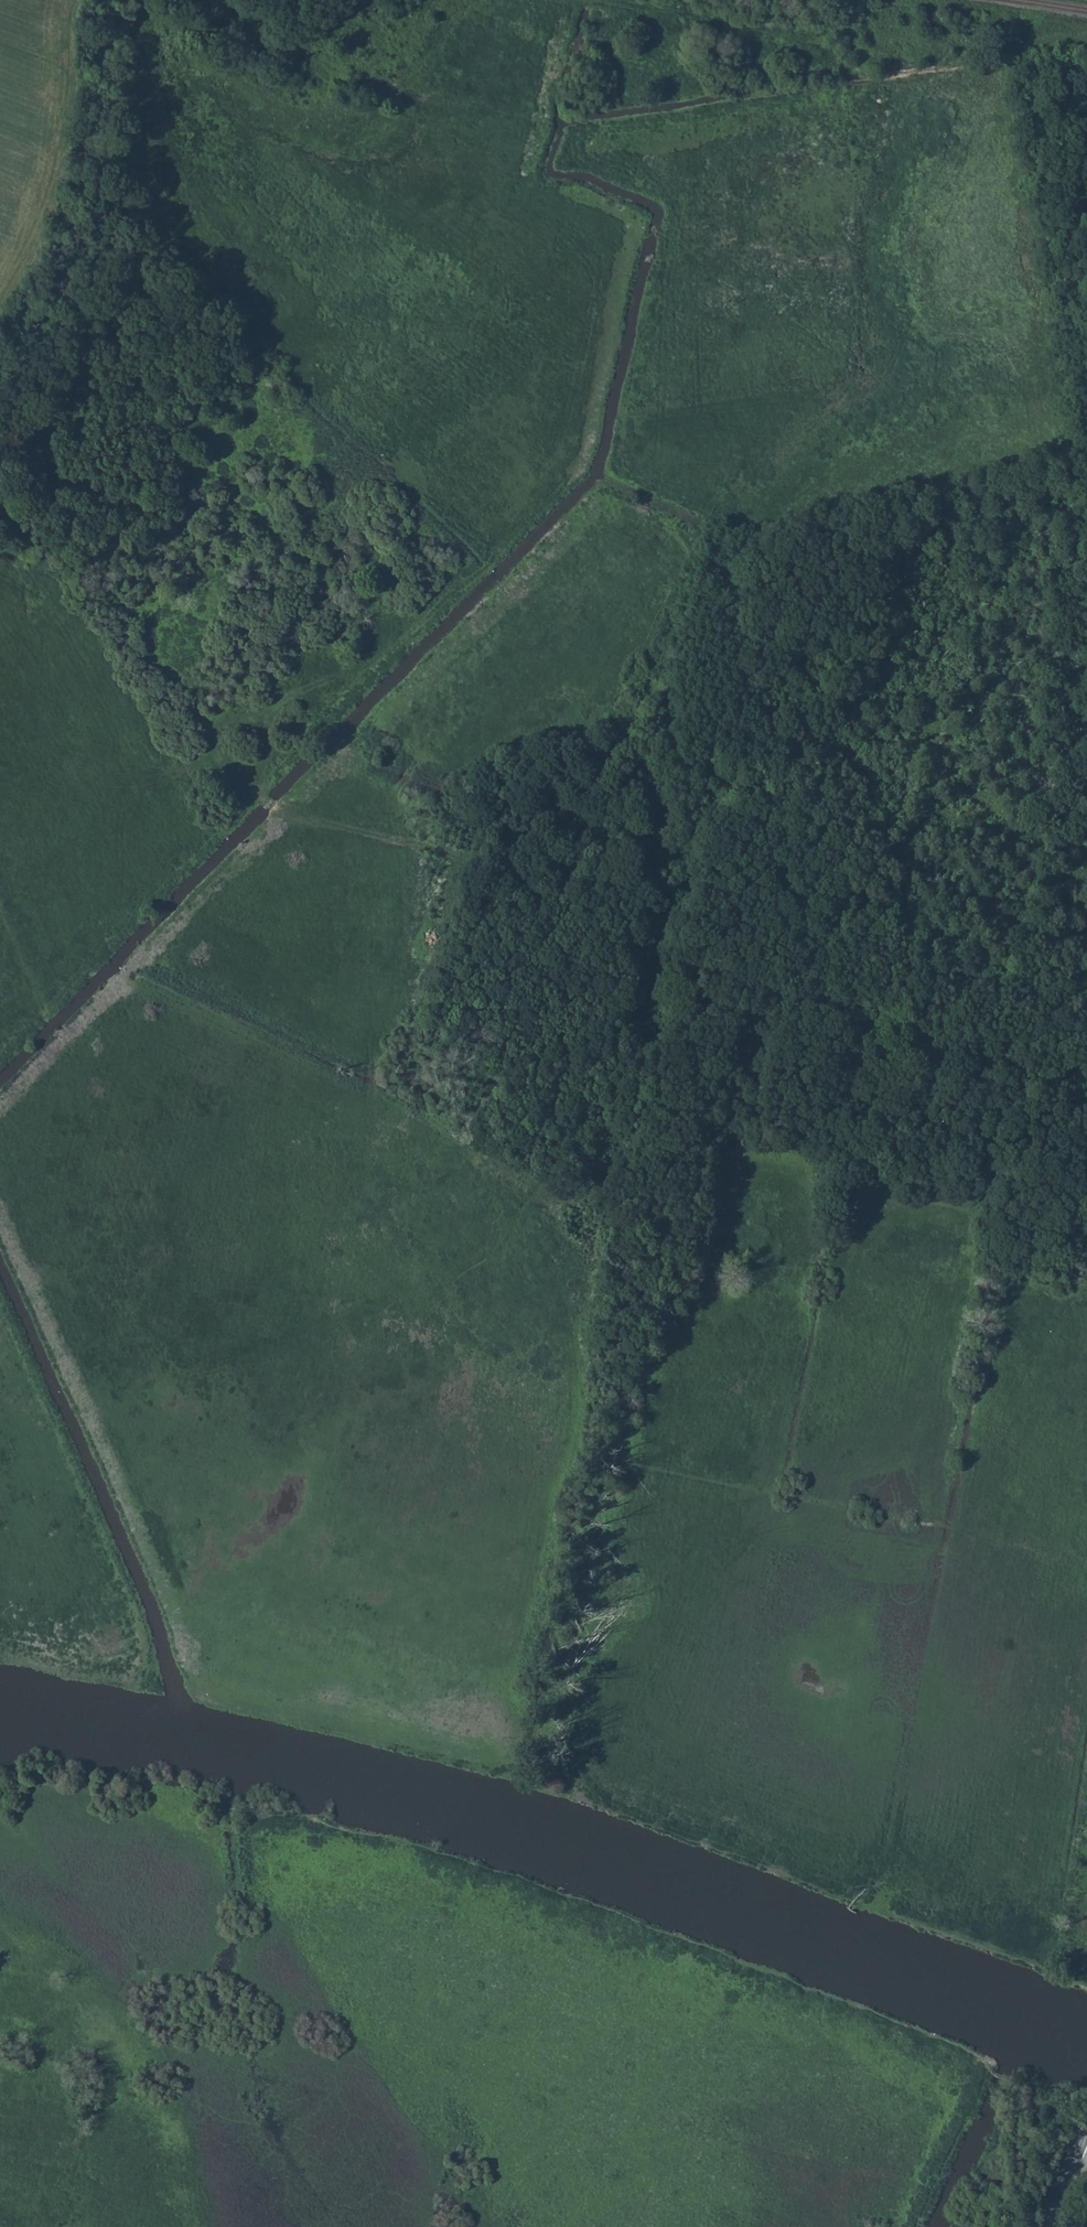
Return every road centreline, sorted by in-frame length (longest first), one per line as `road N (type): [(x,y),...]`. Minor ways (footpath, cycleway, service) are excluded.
road 1 (track): [(1086,1096),(681,962),(696,884),(338,741)]

